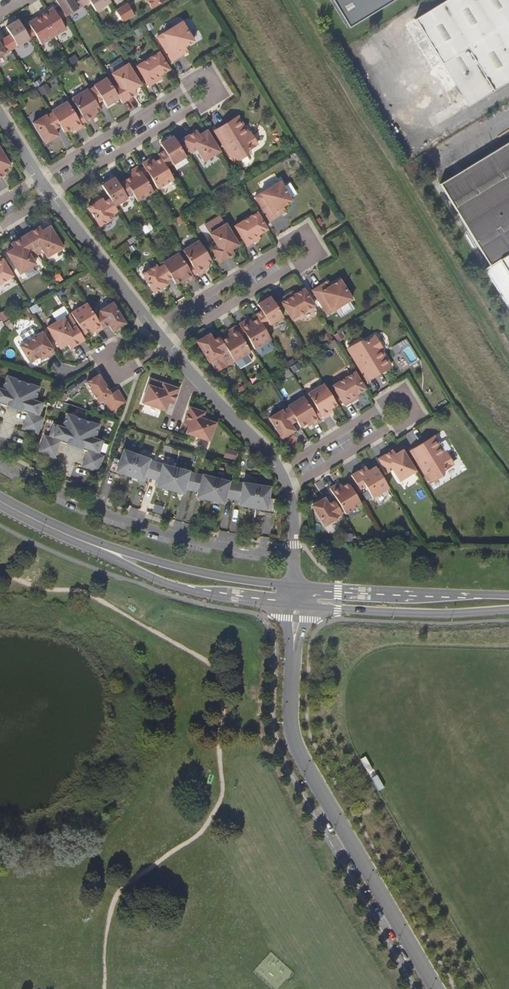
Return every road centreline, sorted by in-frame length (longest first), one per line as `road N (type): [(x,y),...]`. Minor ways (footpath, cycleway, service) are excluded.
road 1 (unclassified): [(435,988),(292,735),(296,604)]
road 2 (residential): [(52,197),(218,97),(206,77),(39,178)]
road 3 (residential): [(170,345),(315,257),(304,239),(154,327)]
road 4 (residential): [(295,557),(162,533),(0,461)]
road 5 (residential): [(288,489),(413,416),(402,396),(279,468)]
road 6 (tertiary): [(89,544),(167,584),(296,604)]
road 7 (tertiary): [(508,597),(295,587)]
road 8 (tertiary): [(296,604),(508,609)]
road 9 (tertiary): [(295,587),(89,544)]
road 10 (residential): [(52,197),(154,327)]
road 11 (residential): [(170,345),(279,468)]
road 12 (residential): [(154,327),(102,357),(113,380),(170,345)]

